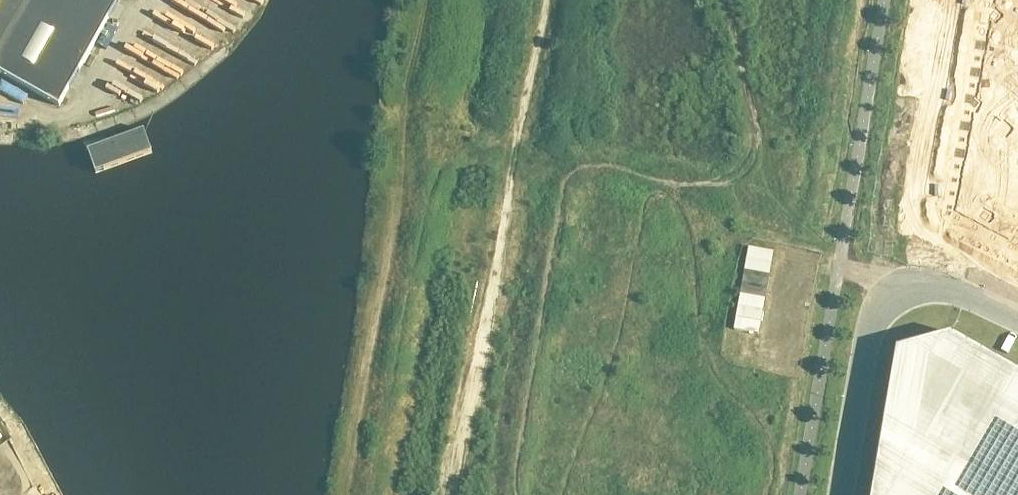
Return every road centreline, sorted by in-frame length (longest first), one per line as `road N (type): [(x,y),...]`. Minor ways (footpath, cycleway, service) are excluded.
road 1 (unclassified): [(842,494),(871,331),(894,291),(945,288),(1017,323)]

